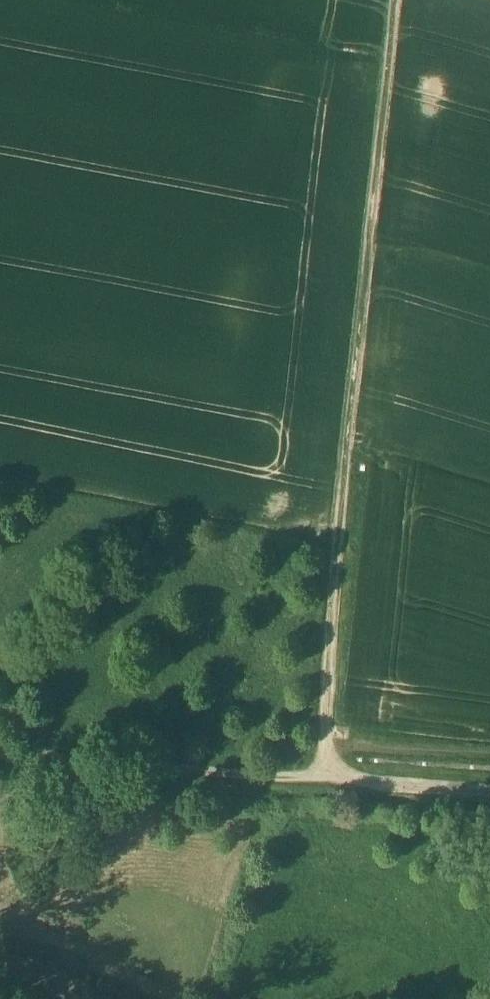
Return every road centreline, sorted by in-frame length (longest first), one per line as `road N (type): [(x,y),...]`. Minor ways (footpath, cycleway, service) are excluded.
road 1 (track): [(0,756),(489,797)]

